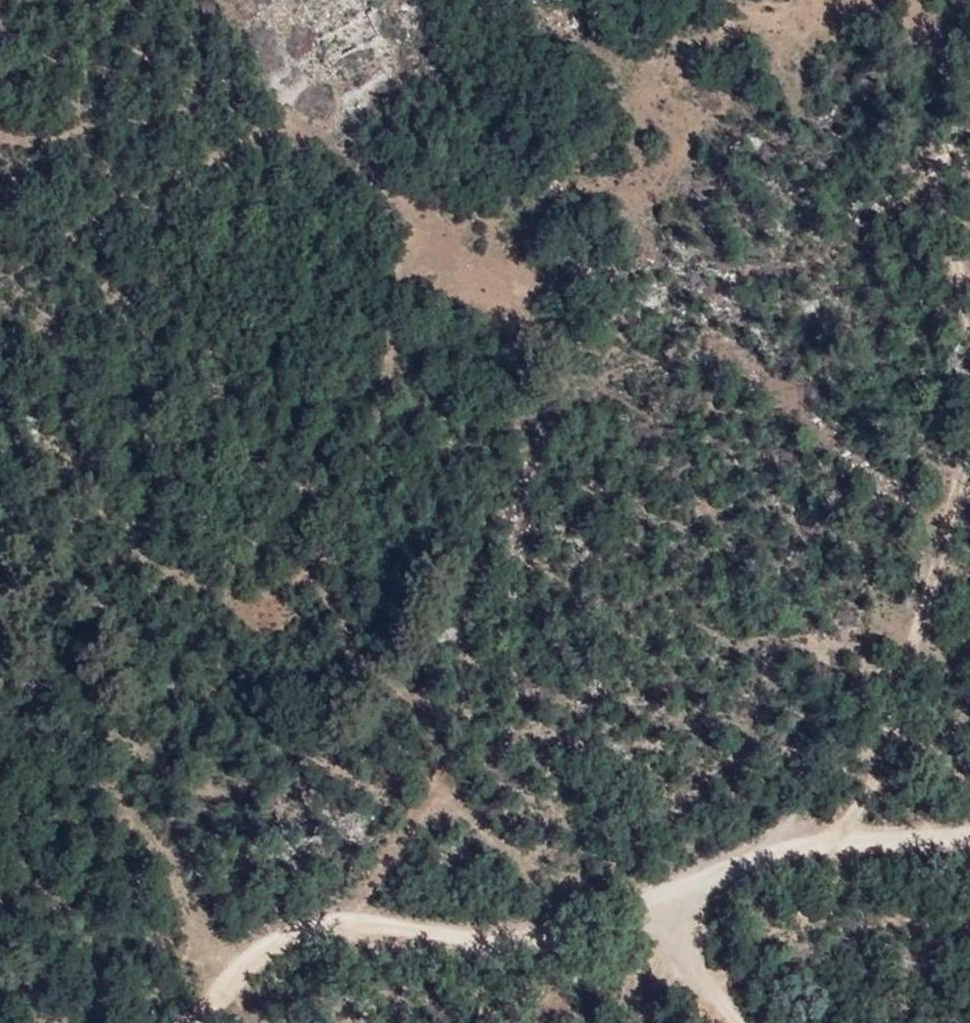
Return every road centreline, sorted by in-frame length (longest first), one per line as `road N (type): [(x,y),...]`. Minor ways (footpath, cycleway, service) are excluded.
road 1 (track): [(969,830),(759,852),(692,883),(661,917),(583,933),(362,928),(275,935),(176,1022)]
road 2 (track): [(826,848),(837,819),(884,758),(969,477)]
road 3 (track): [(969,333),(949,227),(969,121)]
road 4 (track): [(728,1022),(675,955),(661,917)]

